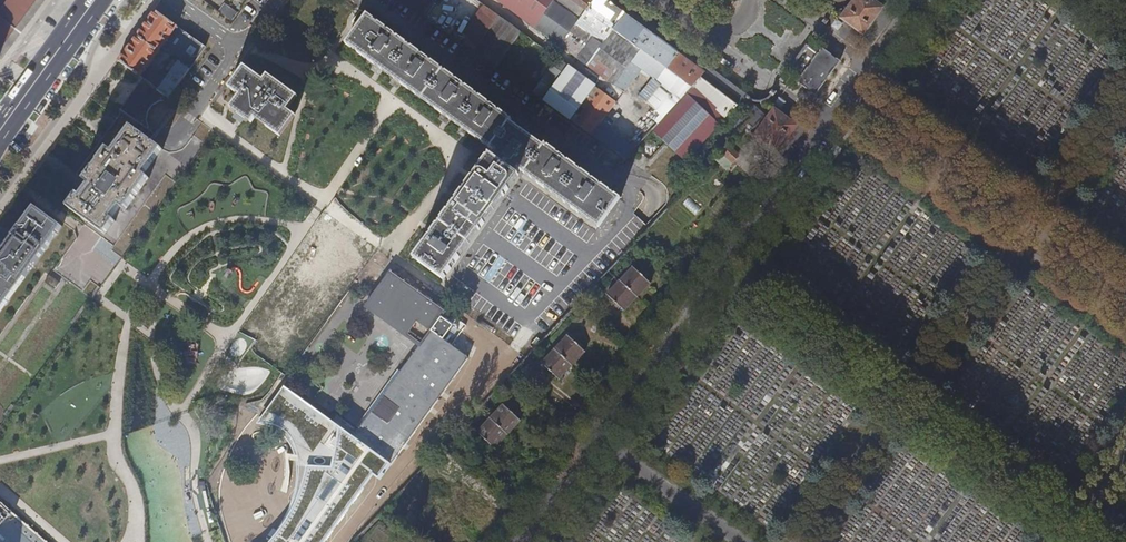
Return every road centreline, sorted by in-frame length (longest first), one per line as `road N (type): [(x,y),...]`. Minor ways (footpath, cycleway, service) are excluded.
road 1 (primary): [(0,132),(94,0)]
road 2 (residential): [(656,0),(712,36),(730,30),(751,0)]

